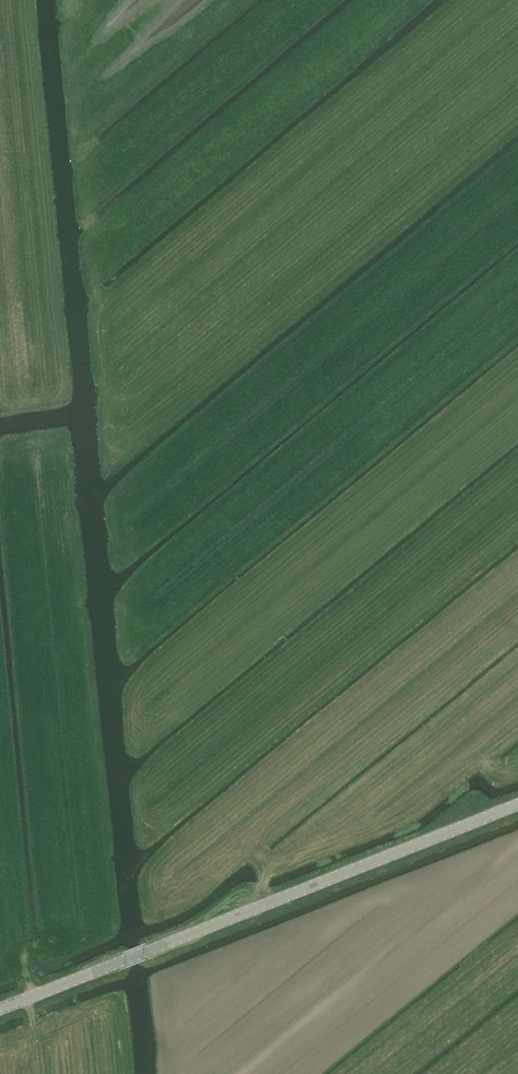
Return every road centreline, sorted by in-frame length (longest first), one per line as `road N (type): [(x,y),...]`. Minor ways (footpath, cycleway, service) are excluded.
road 1 (unclassified): [(0,1009),(517,806)]

